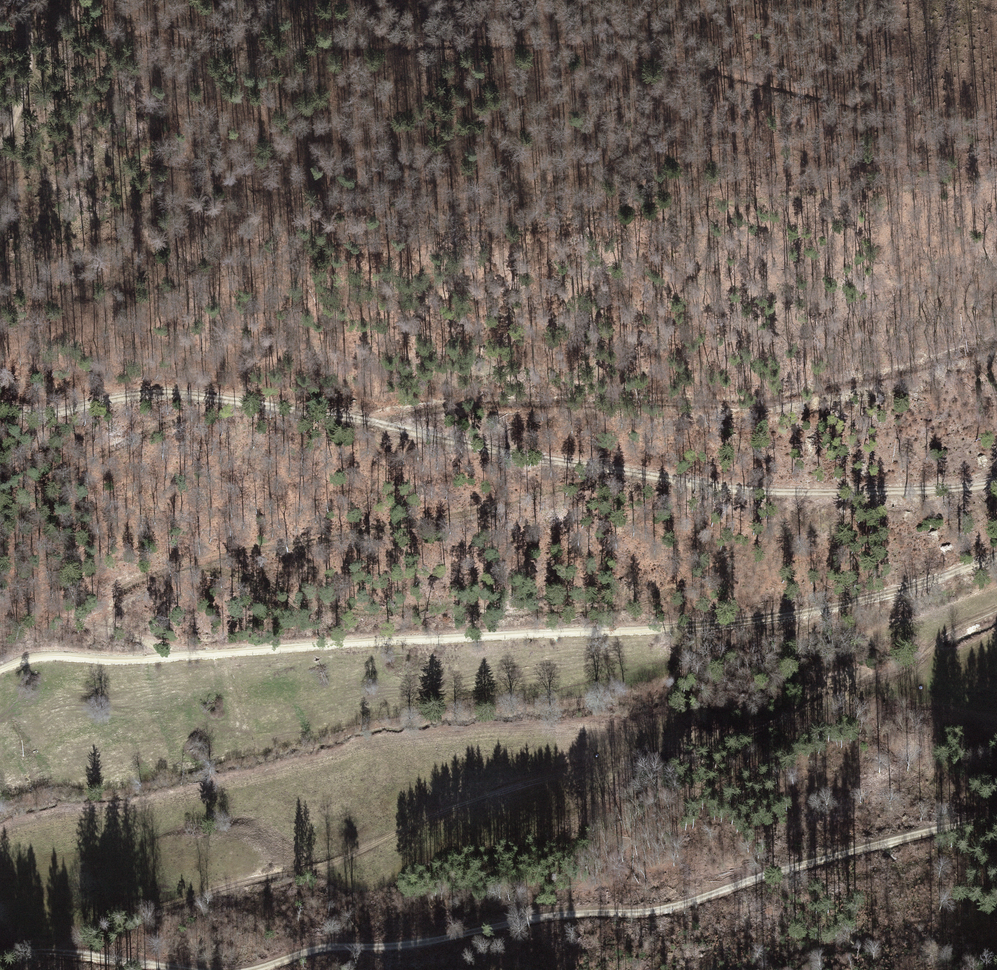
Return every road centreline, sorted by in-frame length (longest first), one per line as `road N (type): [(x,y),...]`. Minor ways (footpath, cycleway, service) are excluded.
road 1 (track): [(996,608),(808,715),(528,785),(310,870),(91,926),(51,950)]
road 2 (track): [(996,555),(828,610),(727,625),(135,662),(32,660),(0,671)]
road 3 (track): [(56,0),(98,21),(251,46),(591,41),(870,105)]
road 4 (track): [(996,818),(861,847),(689,902),(534,918),(401,946),(323,948),(253,969)]
road 5 (track): [(628,468),(214,557),(141,576),(113,594),(108,613),(117,631),(199,657)]
road 6 (track): [(361,423),(518,403),(780,401),(996,345)]
road 7 (track): [(996,484),(754,491),(361,423)]
road 8 (track): [(0,407),(41,414),(164,394),(361,423)]
road 9 (track): [(228,400),(0,495)]
road 10 (track): [(191,969),(51,950),(0,957)]
road 11 (track): [(0,147),(31,59),(29,0)]

